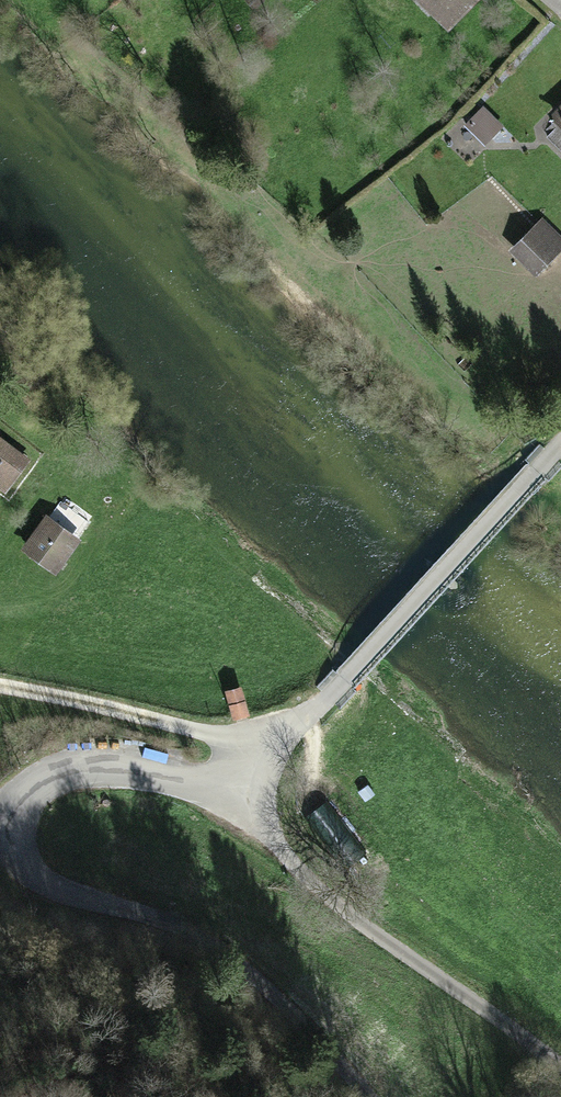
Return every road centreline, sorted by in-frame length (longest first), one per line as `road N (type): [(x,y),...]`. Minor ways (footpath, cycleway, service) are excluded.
road 1 (unclassified): [(377,1096),(283,999),(221,961),(45,887),(19,860),(8,834),(12,802),(25,784),(69,761),(117,756),(227,771)]
road 2 (unclassified): [(560,446),(332,693),(272,749),(227,771)]
road 3 (unclassified): [(227,771),(259,823),(316,883),(560,1061)]
road 4 (track): [(272,749),(0,683)]

